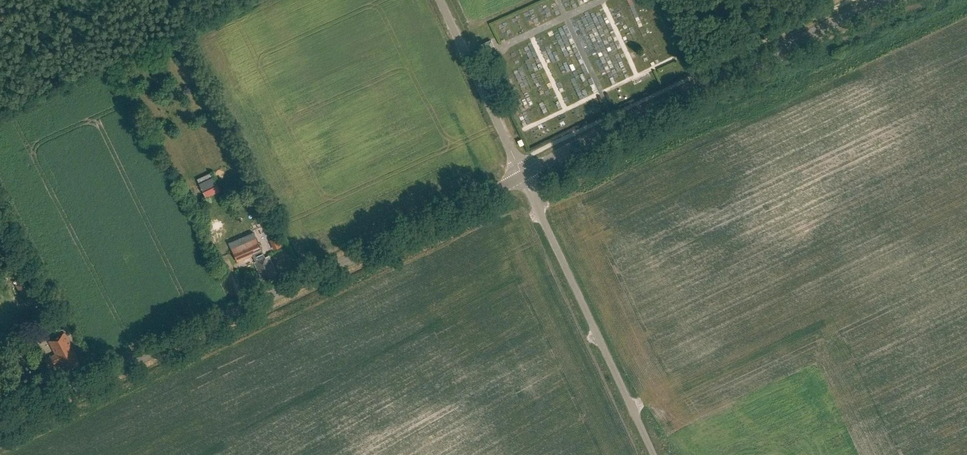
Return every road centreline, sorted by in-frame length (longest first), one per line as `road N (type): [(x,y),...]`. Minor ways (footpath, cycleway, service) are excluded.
road 1 (tertiary): [(0,424),(522,175)]
road 2 (tertiary): [(522,175),(883,0)]
road 3 (unclassified): [(654,454),(522,175)]
road 4 (unclassified): [(522,175),(440,0)]

